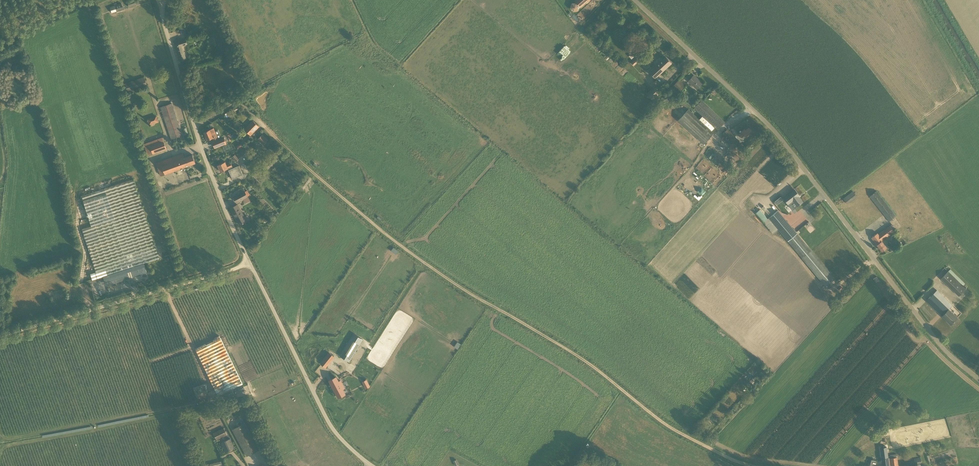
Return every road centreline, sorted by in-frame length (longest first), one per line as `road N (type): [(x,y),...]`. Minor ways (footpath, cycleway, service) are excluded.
road 1 (track): [(757,465),(660,422),(593,367),(423,264),(267,128)]
road 2 (unclassified): [(978,380),(920,319),(778,132),(634,0)]
road 3 (unclassified): [(0,339),(249,263)]
road 4 (unclassified): [(373,465),(340,436),(249,263)]
road 5 (unclassified): [(249,263),(197,128)]
road 6 (unclassified): [(197,128),(167,29),(166,0)]

